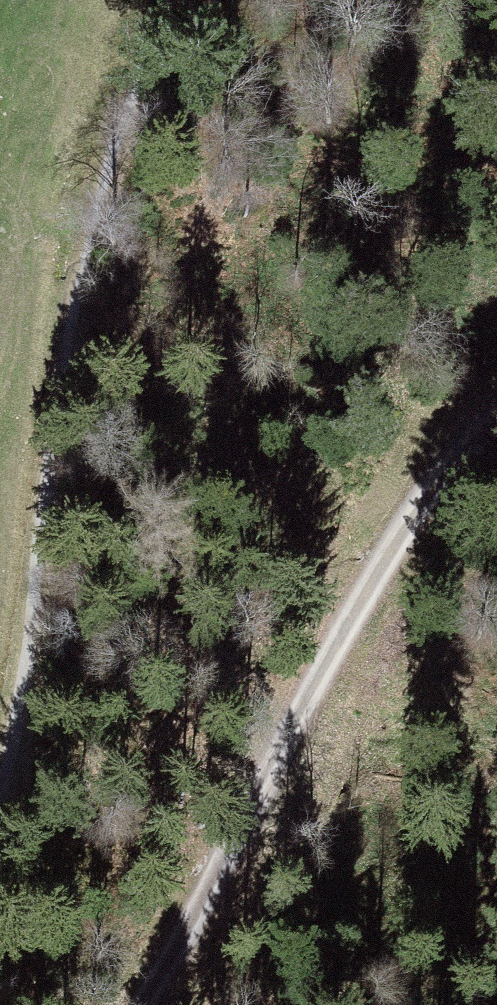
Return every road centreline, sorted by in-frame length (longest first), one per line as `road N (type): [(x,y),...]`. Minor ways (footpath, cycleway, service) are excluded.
road 1 (track): [(0,822),(22,754),(49,357),(168,0)]
road 2 (track): [(138,1004),(408,514),(496,412)]

